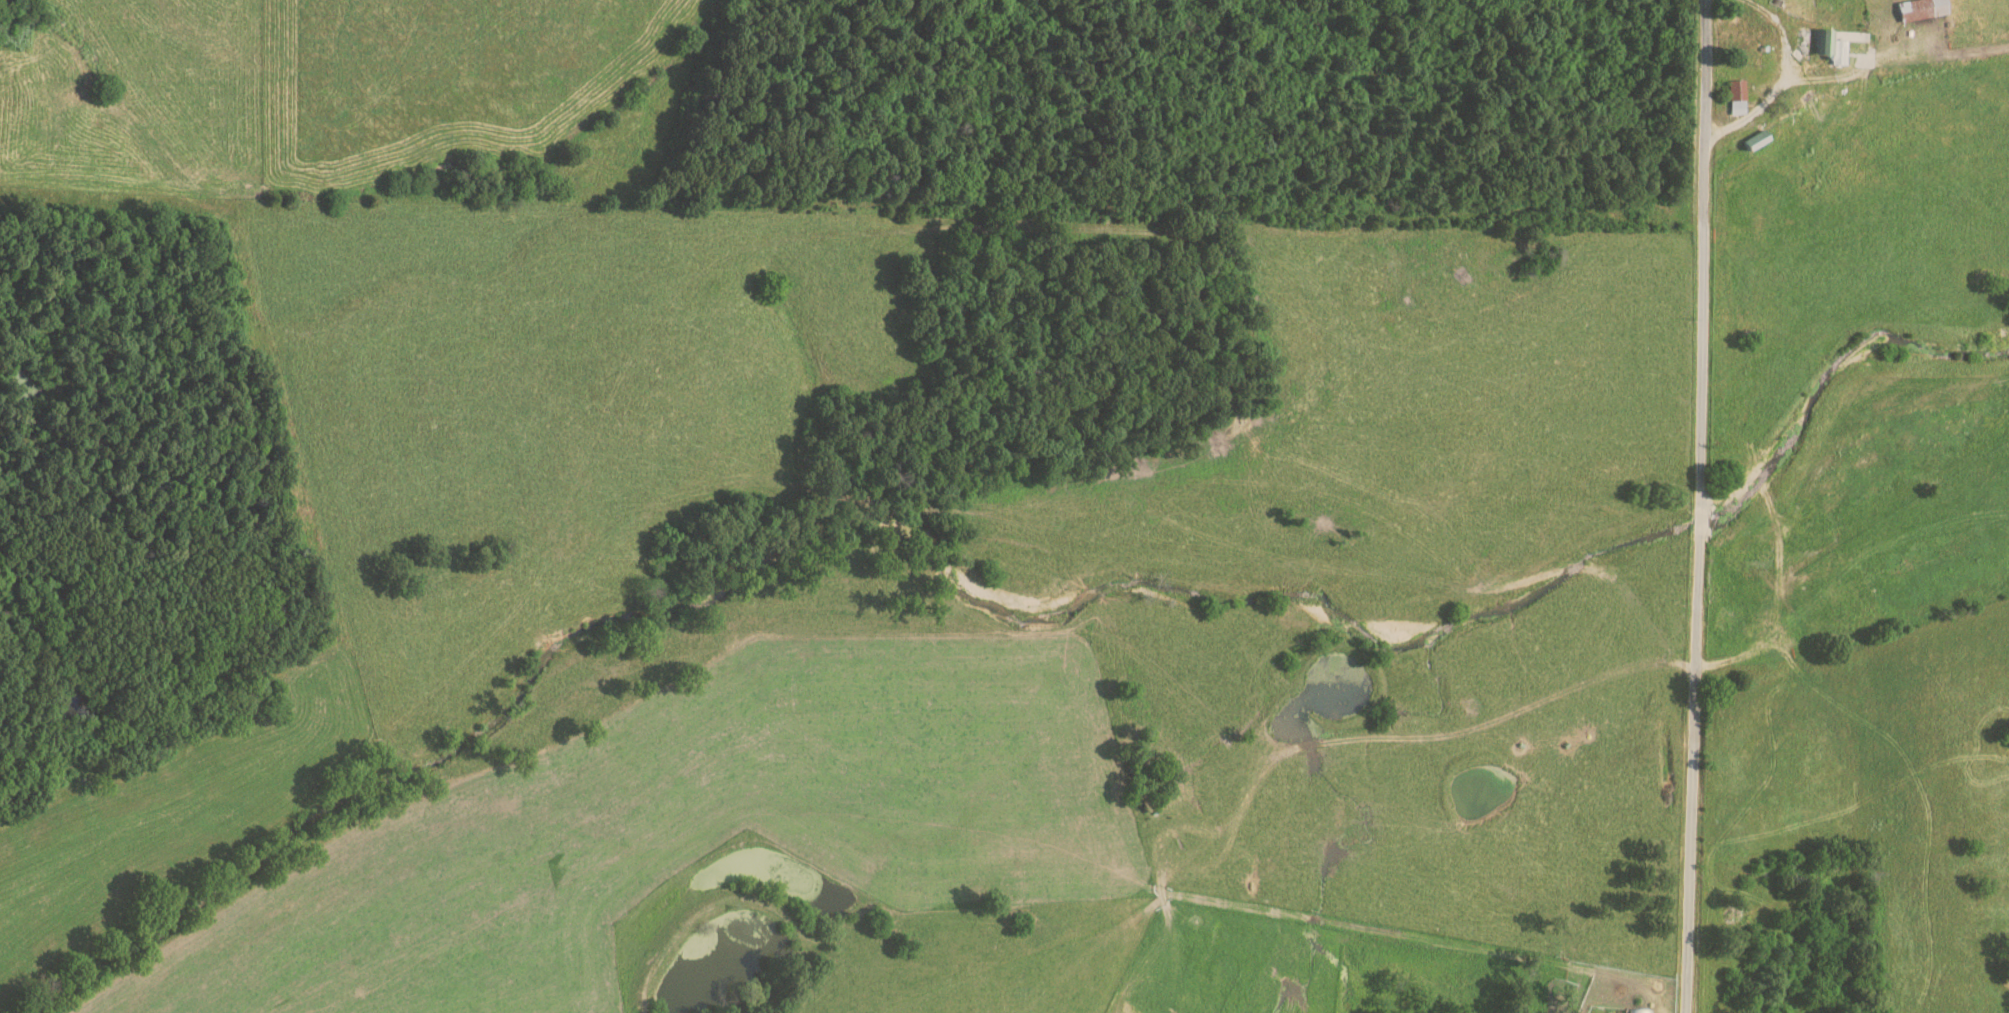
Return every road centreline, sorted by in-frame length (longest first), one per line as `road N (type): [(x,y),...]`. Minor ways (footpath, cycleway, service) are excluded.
road 1 (residential): [(1685,1012),(1706,0)]
road 2 (residential): [(1747,0),(1777,22),(1770,101),(1702,144)]

